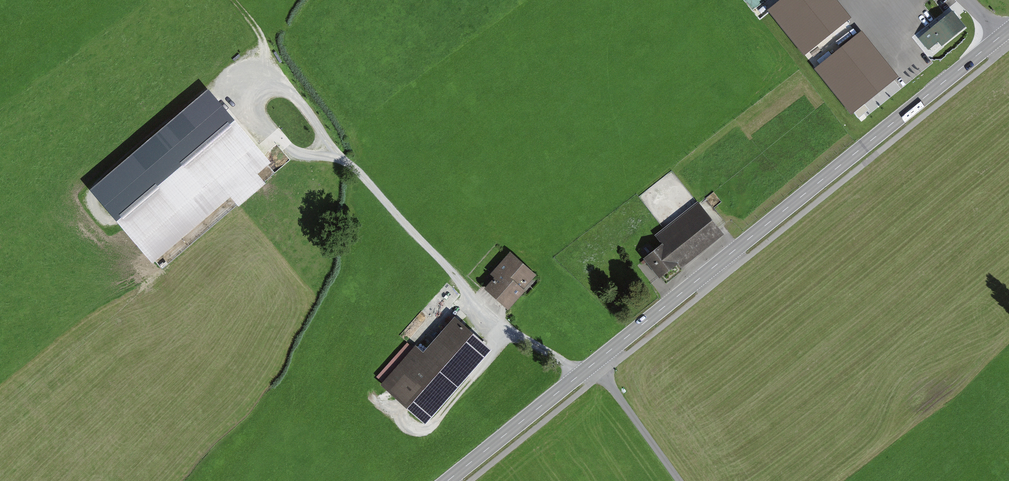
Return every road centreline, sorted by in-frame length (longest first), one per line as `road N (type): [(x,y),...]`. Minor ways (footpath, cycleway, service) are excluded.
road 1 (secondary): [(1008,30),(448,480)]
road 2 (track): [(234,0),(352,167),(456,275),(474,306),(576,377)]
road 3 (track): [(383,398),(407,427),(433,426),(509,335)]
road 4 (track): [(680,480),(594,363)]

